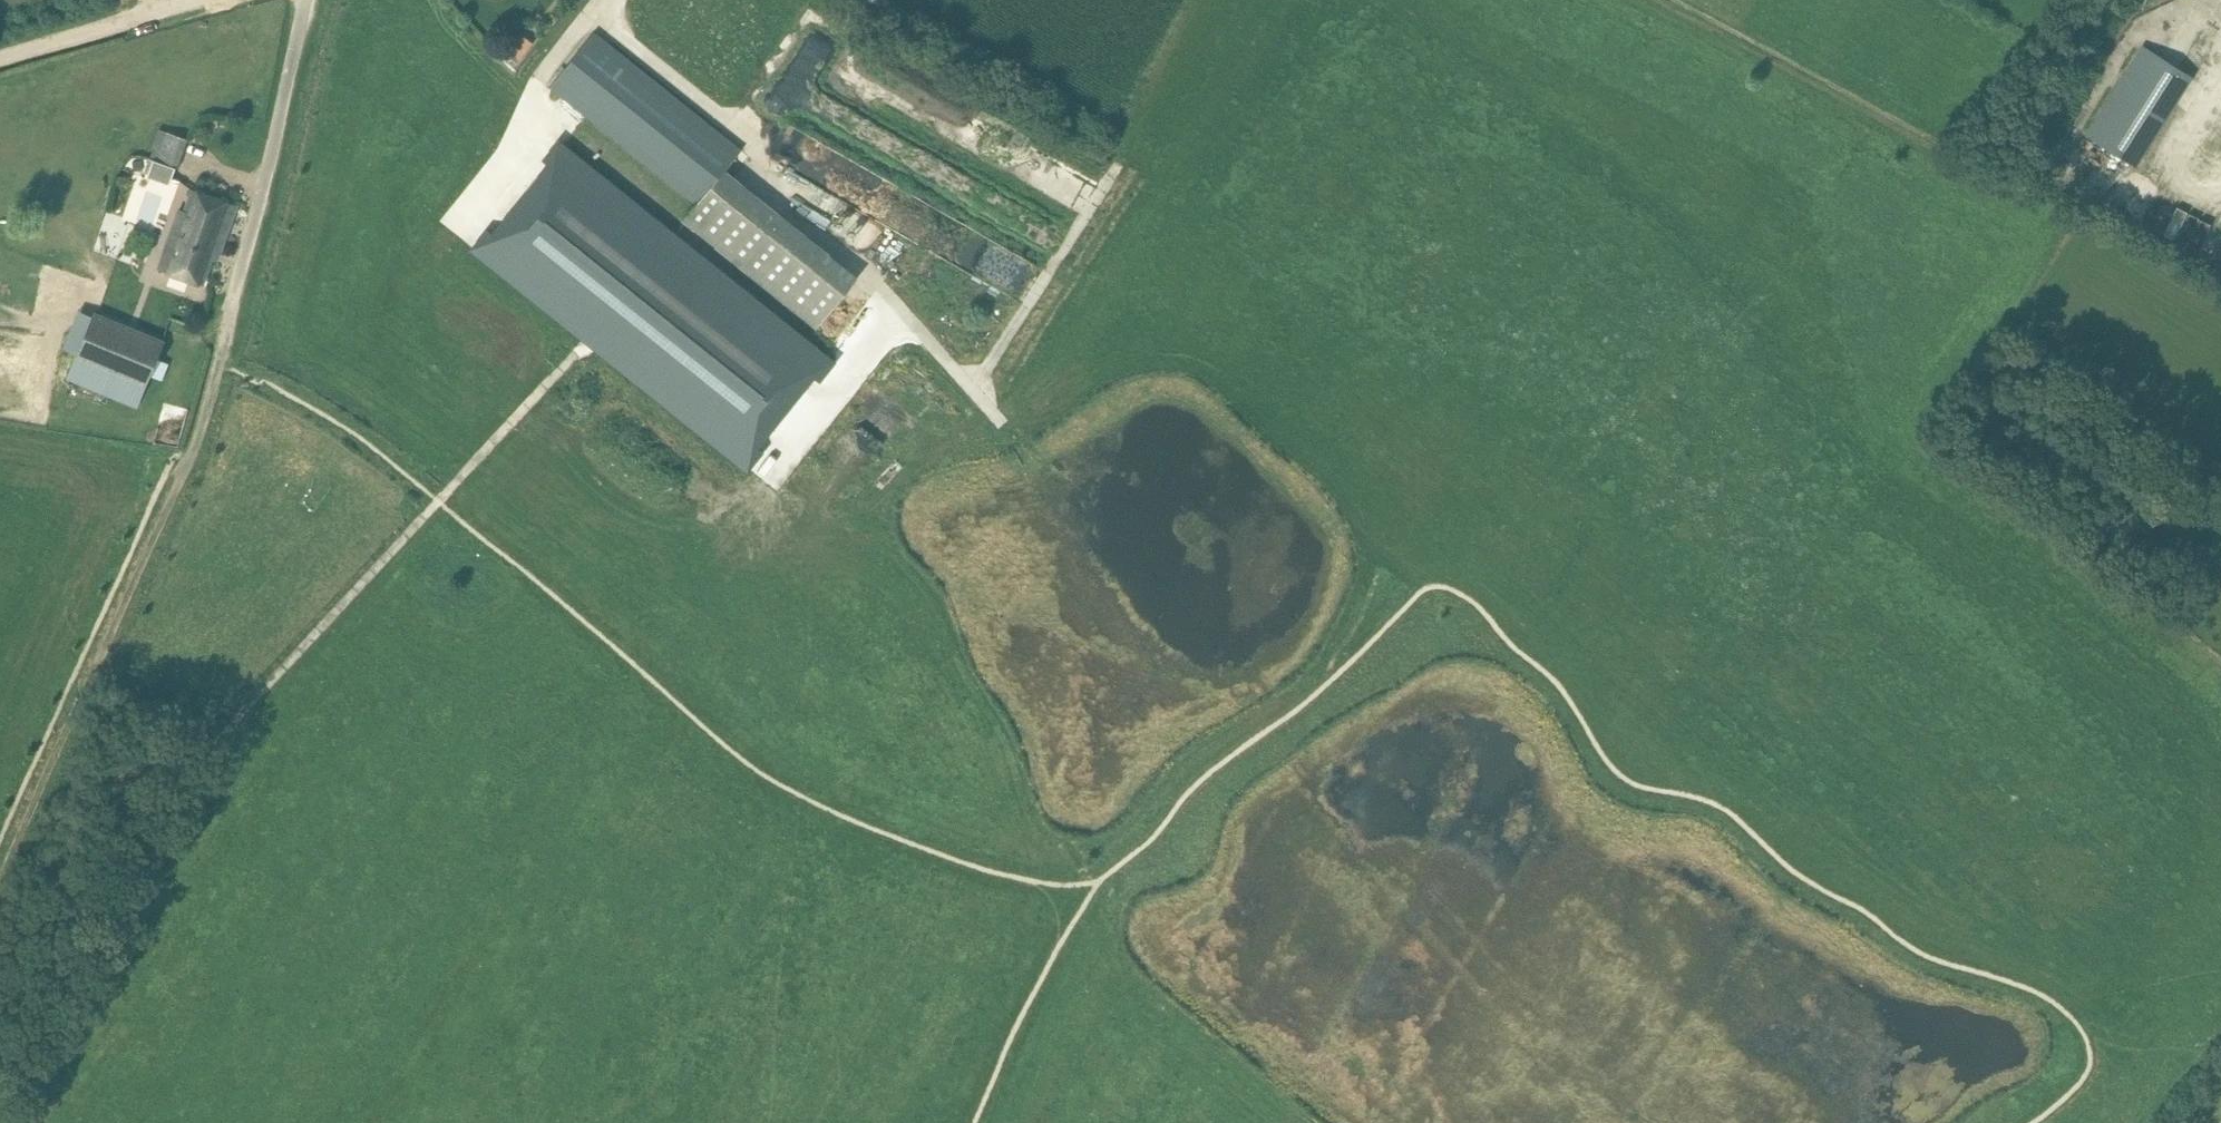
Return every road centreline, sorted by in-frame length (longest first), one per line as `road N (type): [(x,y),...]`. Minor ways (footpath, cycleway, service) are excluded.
road 1 (unclassified): [(226,325),(306,0)]
road 2 (track): [(192,0),(0,57)]

